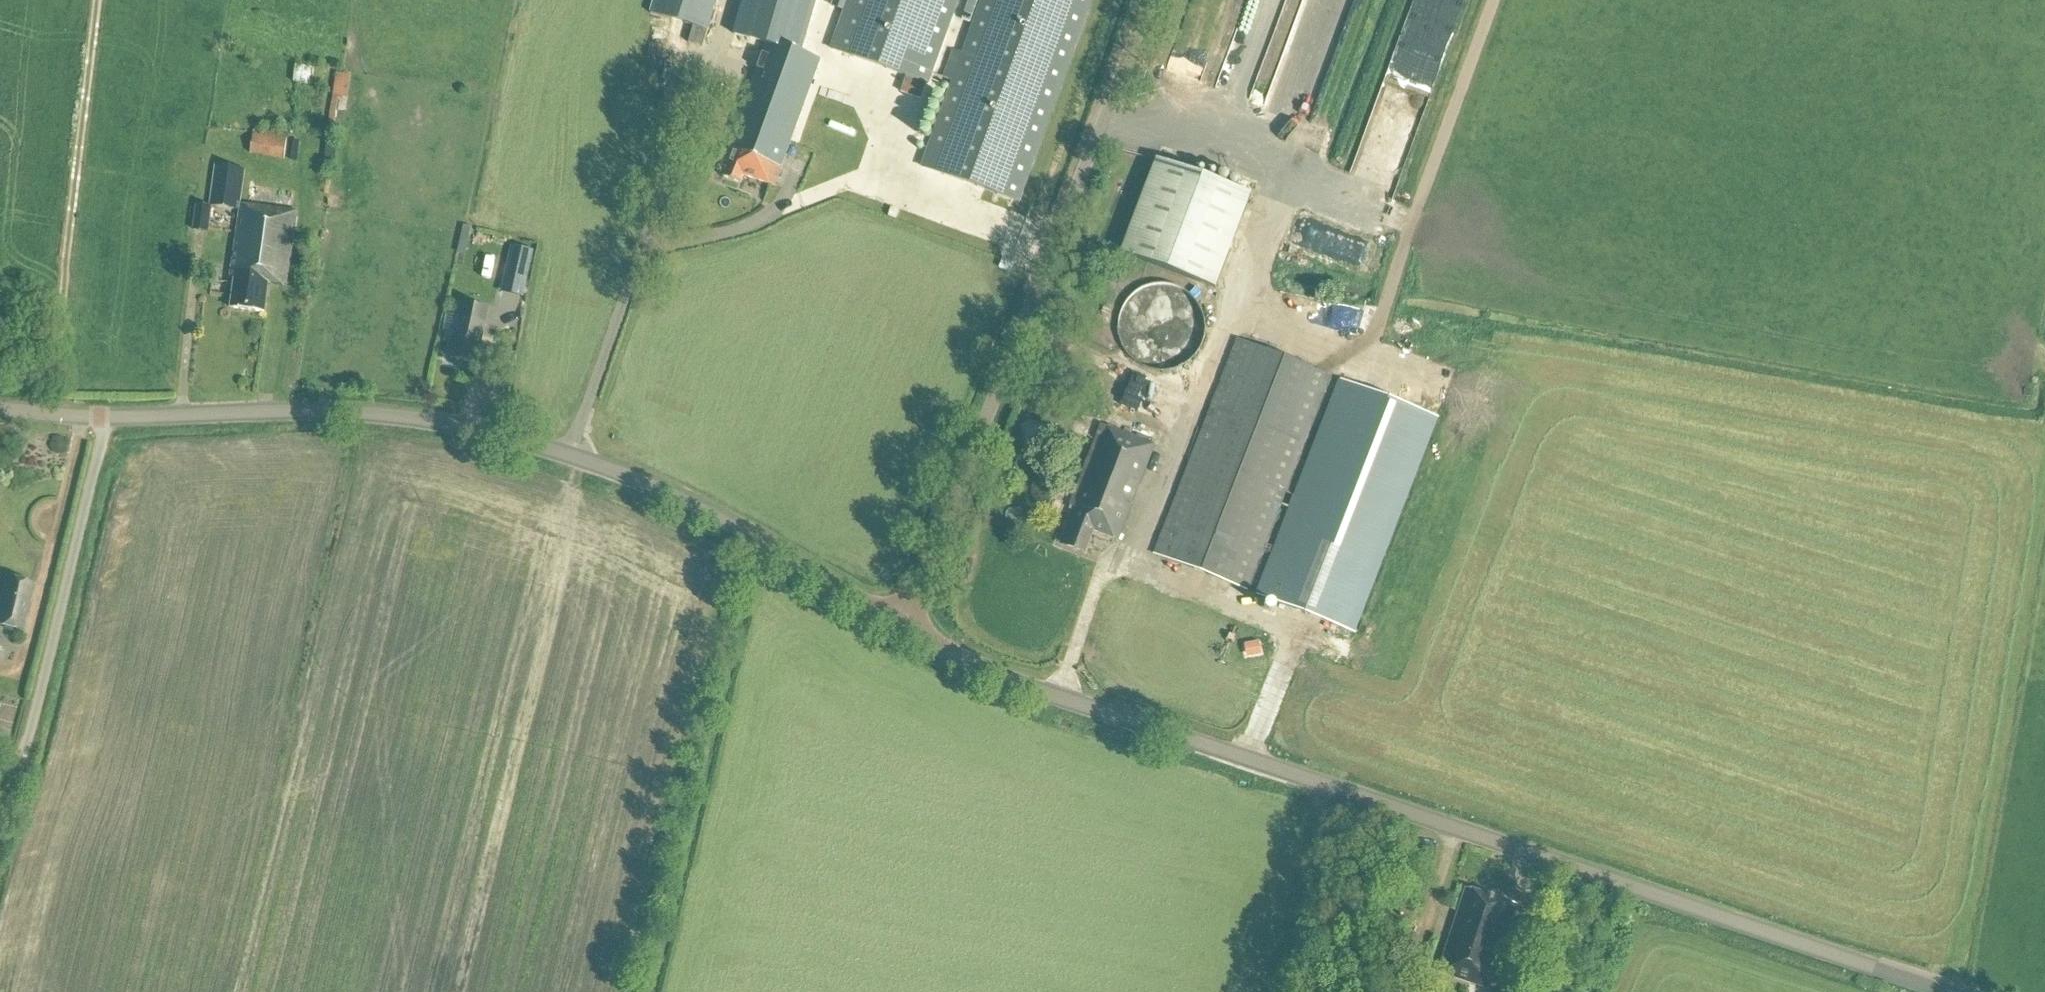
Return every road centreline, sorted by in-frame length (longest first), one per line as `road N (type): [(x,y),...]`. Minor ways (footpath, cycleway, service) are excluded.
road 1 (tertiary): [(1952,991),(1020,682),(901,621)]
road 2 (track): [(1495,0),(1371,350),(1230,328),(1129,555),(1097,592),(1062,696)]
road 3 (tertiary): [(901,621),(680,499),(507,435),(369,413),(109,417)]
road 4 (unclassified): [(901,621),(1148,0)]
road 5 (track): [(51,414),(94,0)]
road 6 (unclassified): [(30,727),(109,417)]
road 7 (track): [(1454,828),(1402,991)]

